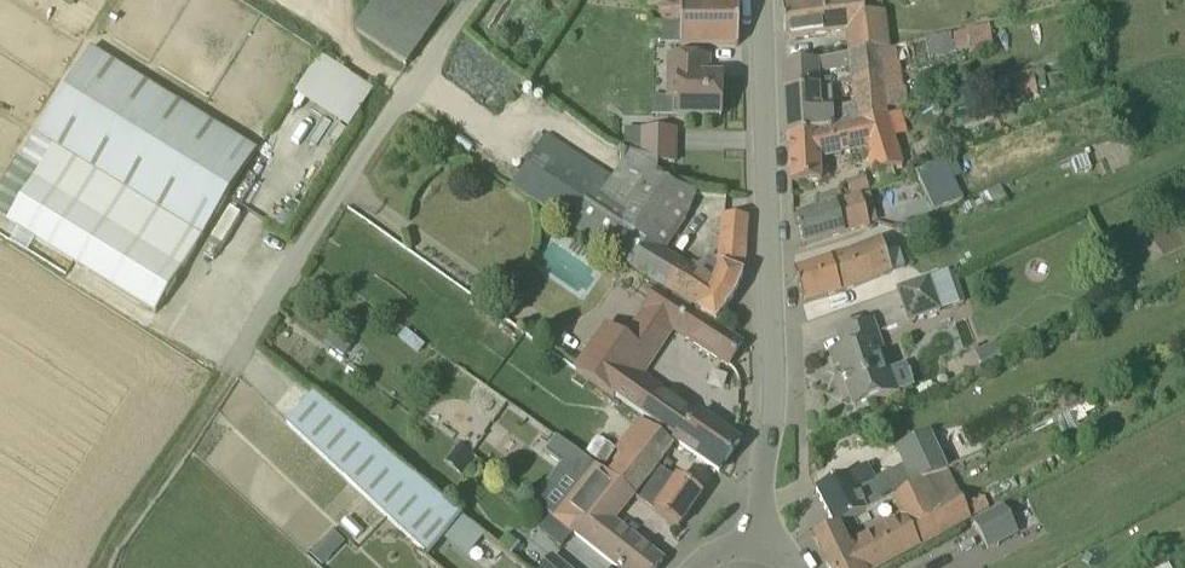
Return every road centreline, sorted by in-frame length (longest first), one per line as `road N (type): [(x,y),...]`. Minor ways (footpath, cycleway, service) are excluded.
road 1 (residential): [(101,567),(113,538),(229,370),(462,0)]
road 2 (tertiary): [(745,531),(768,383),(753,0)]

